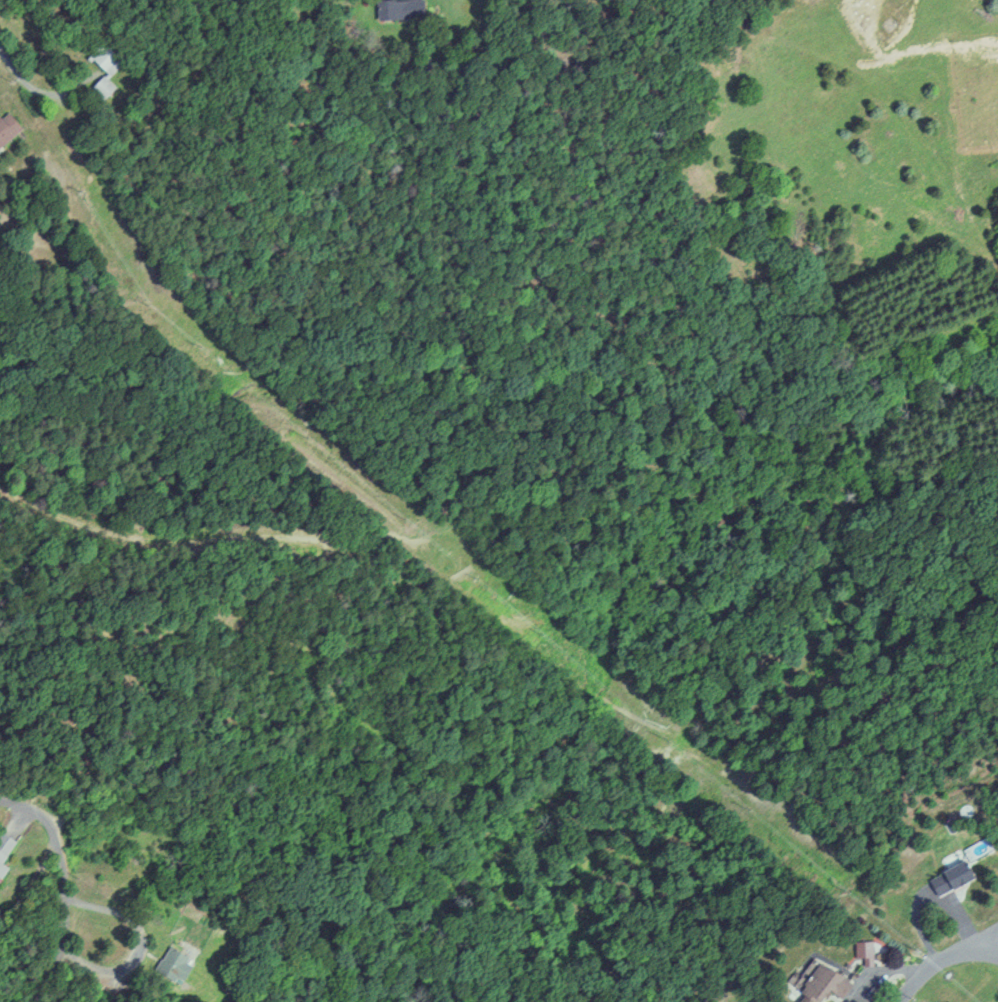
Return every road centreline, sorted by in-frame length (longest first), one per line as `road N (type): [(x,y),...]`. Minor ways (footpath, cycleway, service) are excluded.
road 1 (residential): [(32,1001),(64,915),(57,849)]
road 2 (residential): [(896,1001),(918,973),(997,927)]

